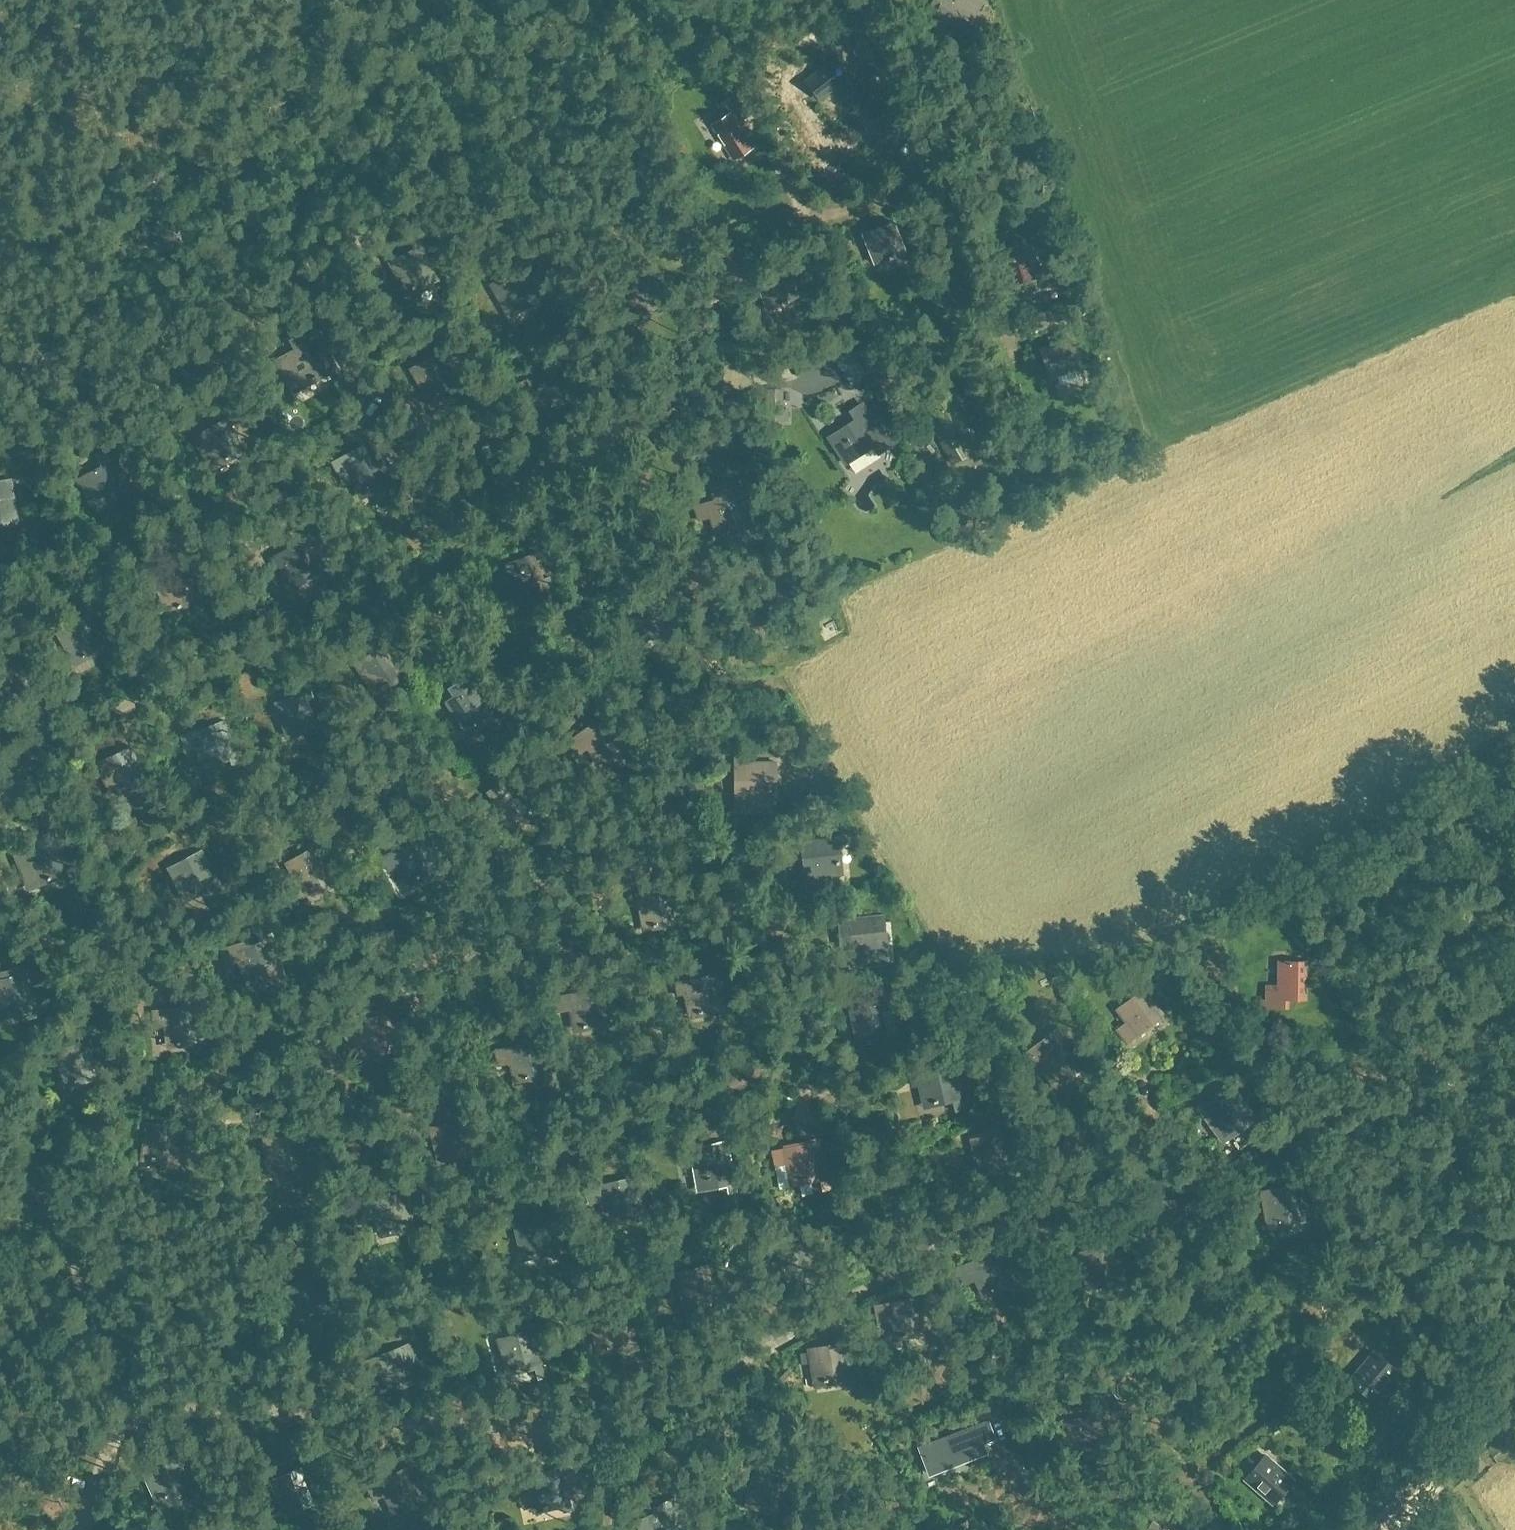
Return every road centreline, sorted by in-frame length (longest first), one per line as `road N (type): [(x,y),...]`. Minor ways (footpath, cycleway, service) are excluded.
road 1 (track): [(82,1529),(130,1407),(592,1421),(694,1388),(946,1243),(897,1156),(838,1099),(788,1068),(511,1158),(453,1193)]
road 2 (track): [(33,727),(89,691),(427,578),(569,463),(739,380),(695,255),(936,155),(995,311)]
road 3 (track): [(0,920),(71,934),(129,836),(167,814),(215,814),(282,785),(441,764)]
road 4 (track): [(0,593),(356,409),(343,371),(355,310)]
road 5 (track): [(71,934),(143,1083),(187,1099),(241,1078),(322,1027)]
road 6 (track): [(1338,1005),(1438,1147),(1514,1307)]
road 7 (track): [(946,1243),(1034,1189),(1063,1215),(1090,1197),(1107,1156),(1159,1126),(1194,1172)]
road 8 (track): [(130,1407),(105,1334),(0,1159)]
road 9 (track): [(788,1068),(778,949),(703,815)]
road 10 (track): [(0,783),(33,727),(0,620)]
road 11 (track): [(1388,1529),(1514,1407)]
road 12 (track): [(1097,1529),(1190,1480),(1222,1529)]

